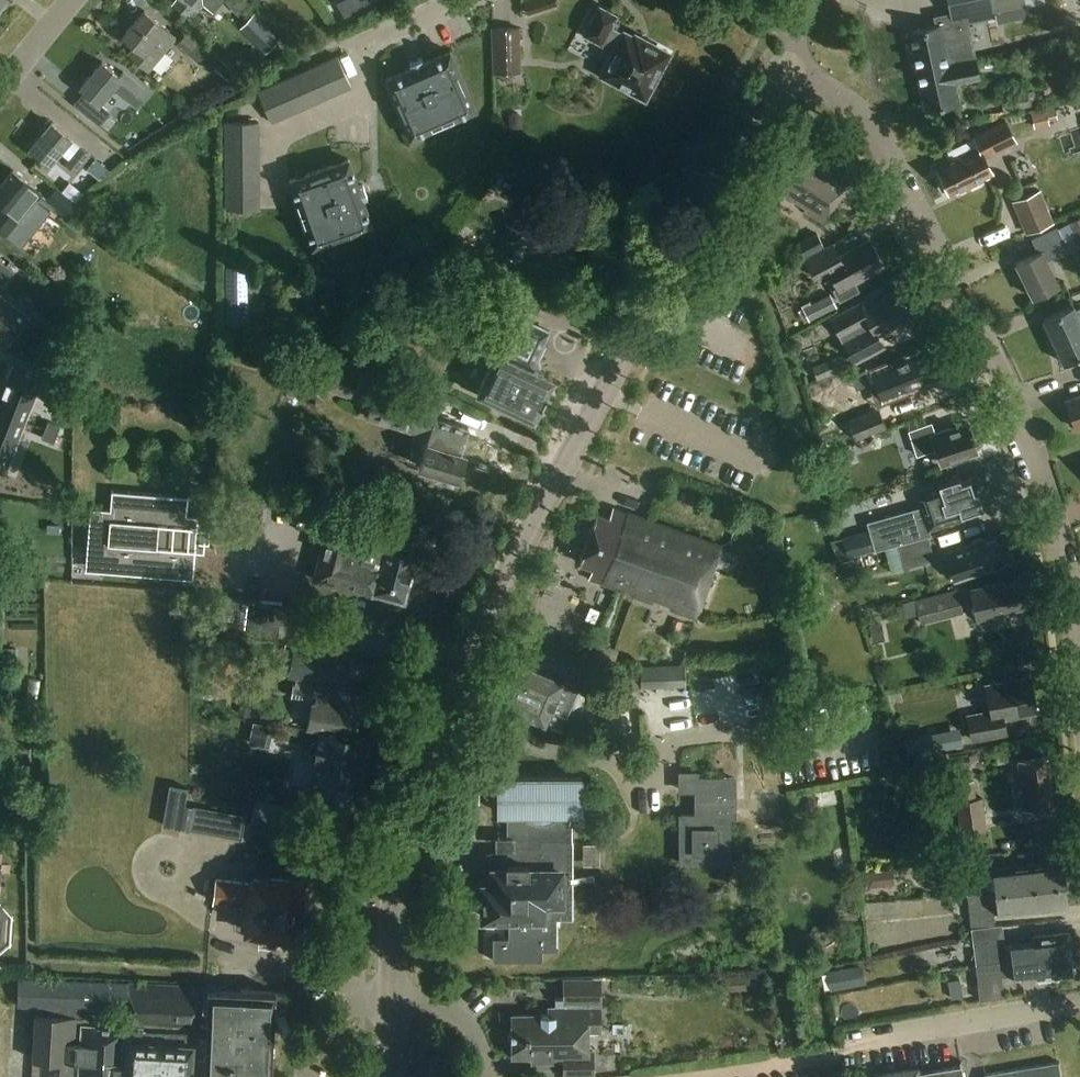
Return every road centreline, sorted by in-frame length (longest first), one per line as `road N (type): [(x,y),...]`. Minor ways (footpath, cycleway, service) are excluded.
road 1 (tertiary): [(392,1076),(394,879),(431,745),(542,506),(779,64)]
road 2 (unclassified): [(1079,660),(1051,501),(1027,435),(886,144),(843,100),(779,64)]
road 3 (residential): [(267,151),(362,114),(361,54),(461,0)]

